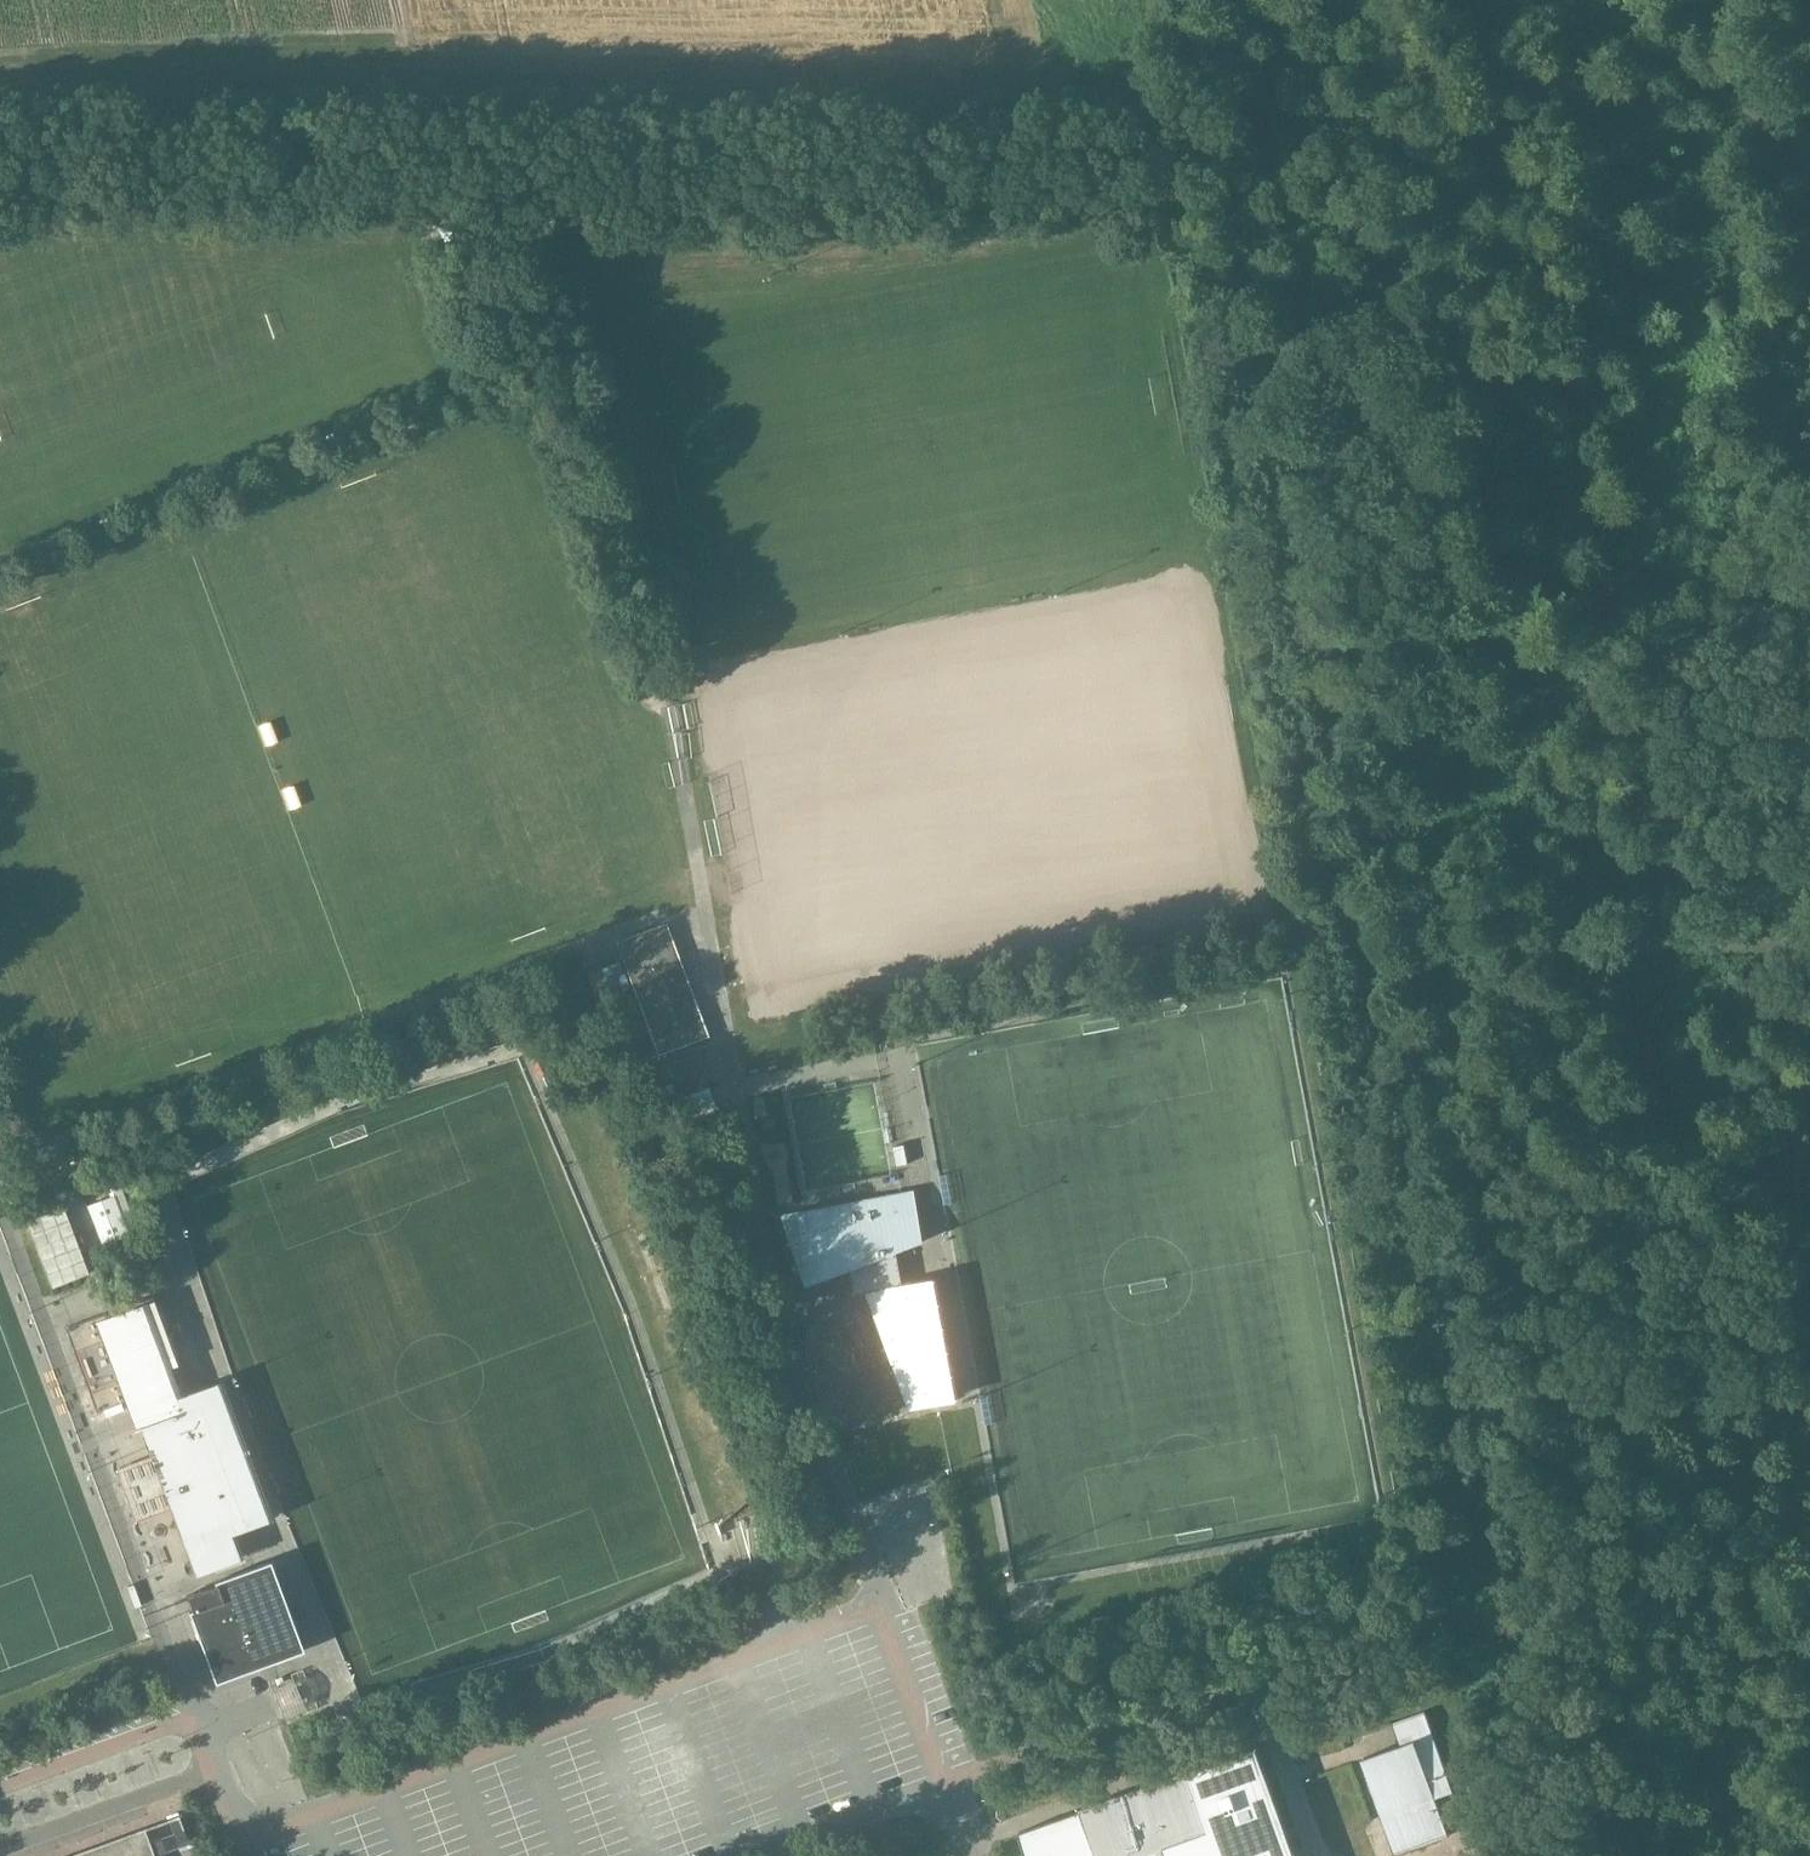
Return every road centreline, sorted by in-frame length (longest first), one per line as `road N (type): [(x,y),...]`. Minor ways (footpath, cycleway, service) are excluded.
road 1 (residential): [(672,0),(550,45),(529,45),(504,28),(492,0)]

